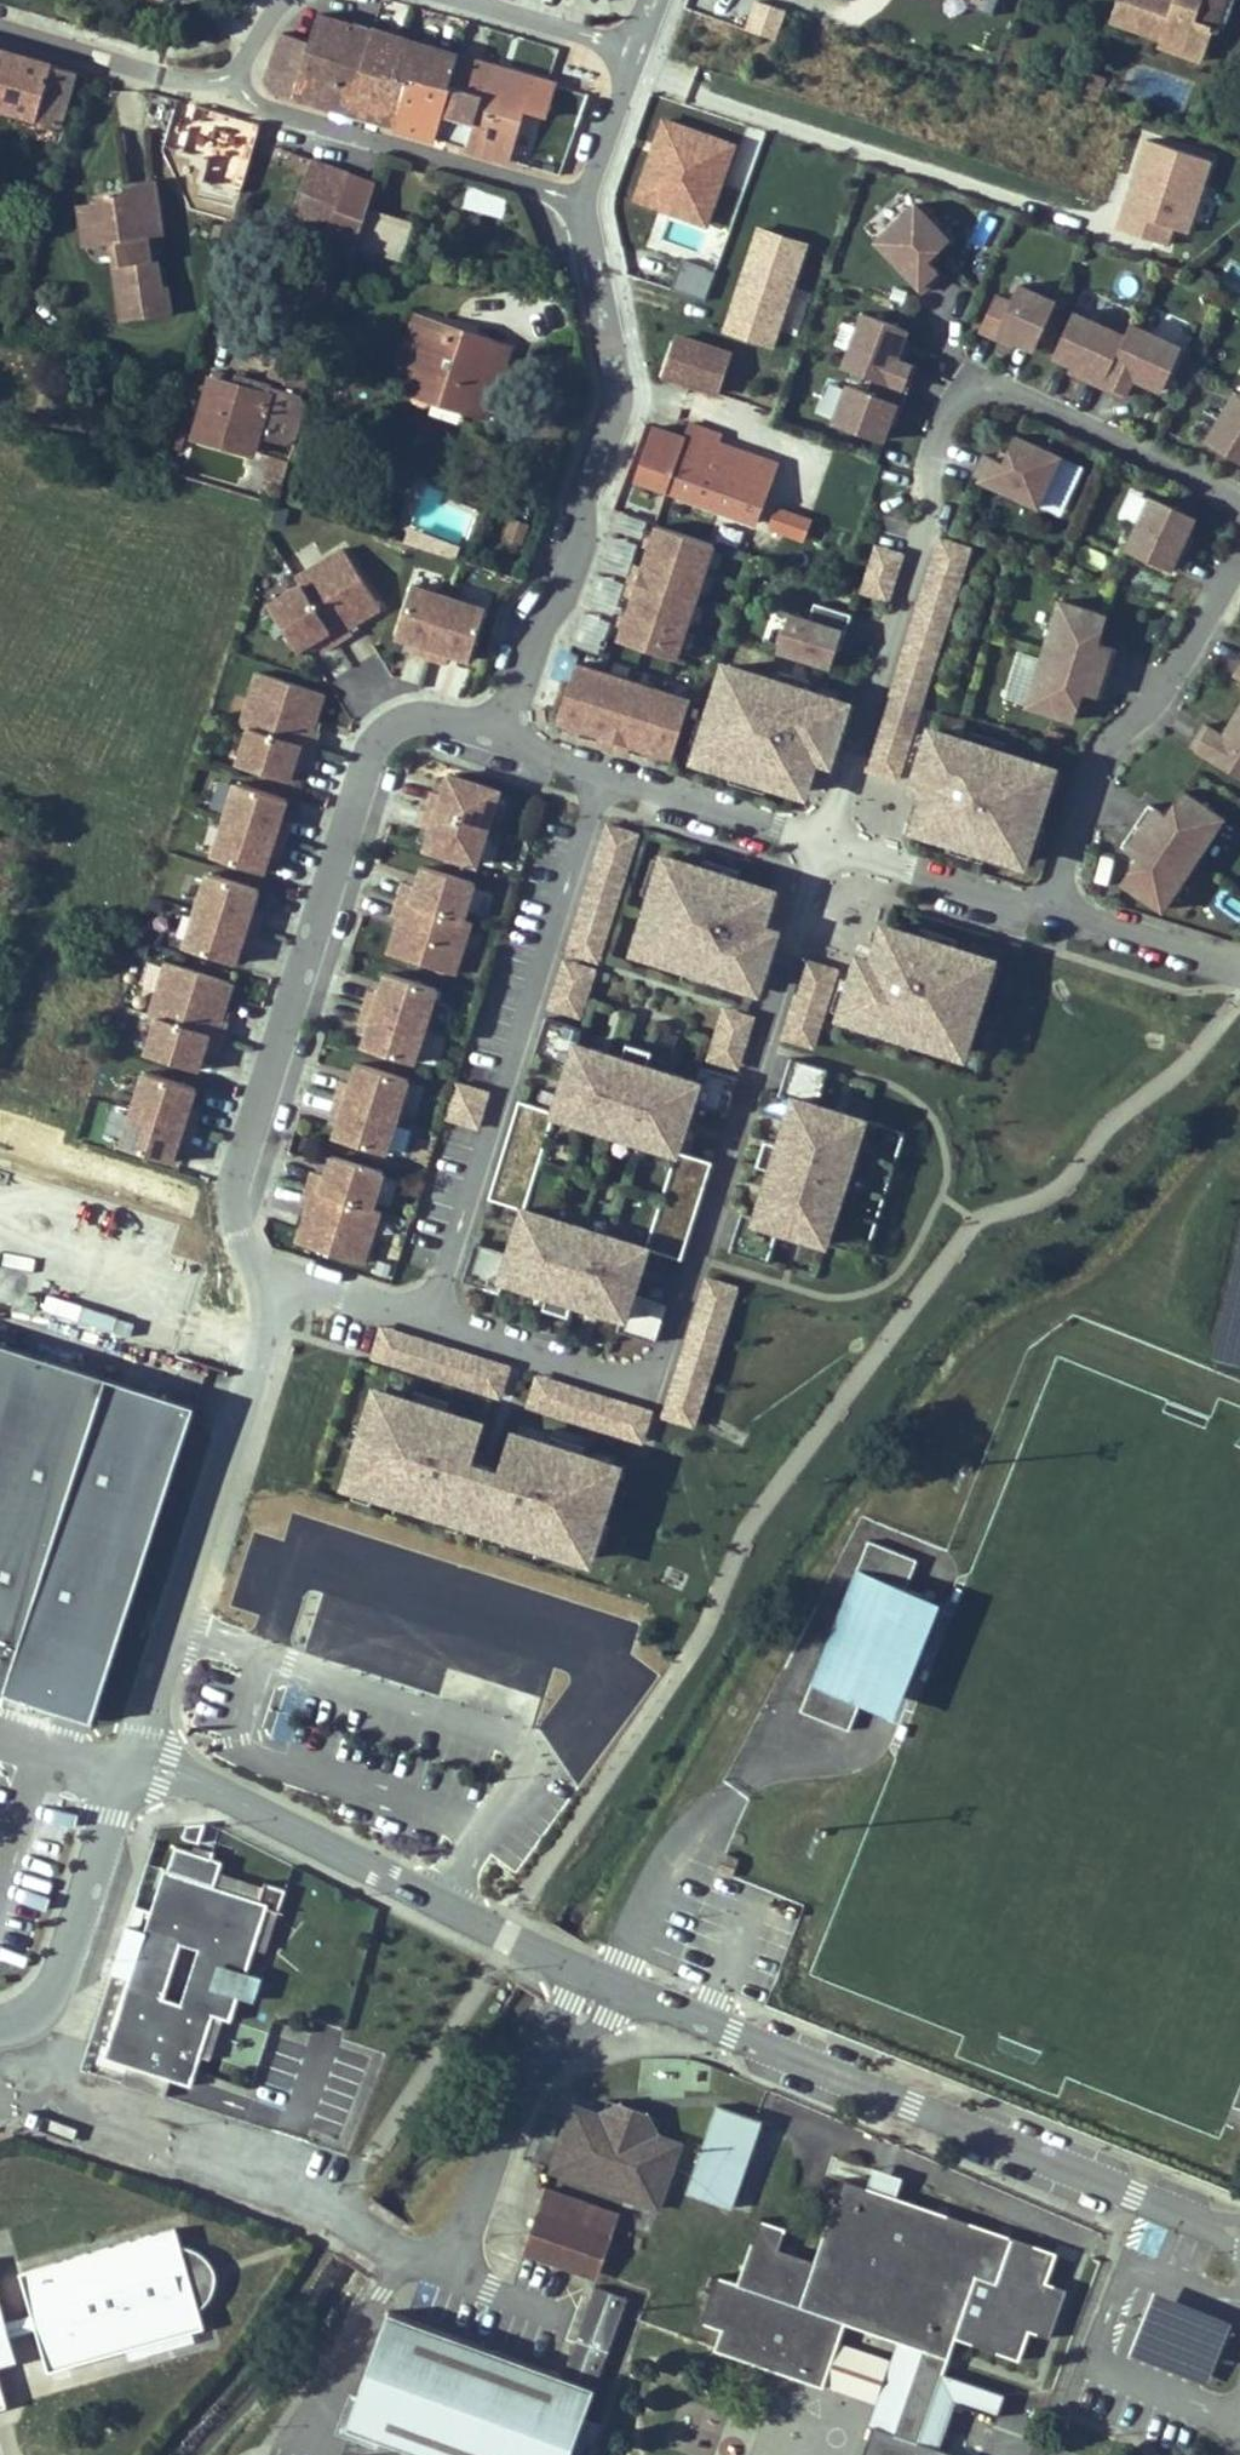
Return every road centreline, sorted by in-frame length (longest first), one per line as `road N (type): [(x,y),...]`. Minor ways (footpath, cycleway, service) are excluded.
road 1 (residential): [(430,1324),(623,1382),(652,1375),(827,846)]
road 2 (residential): [(17,2097),(276,2187),(336,2213),(390,2252),(431,2261),(455,2250),(524,2080),(590,2009),(601,1980)]
road 3 (residential): [(1239,500),(1017,395),(993,390),(959,401),(931,463),(930,528),(827,846)]
road 4 (residential): [(285,1280),(257,1271),(243,1253),(235,1186),(377,738),(414,718),(502,738)]
road 5 (residential): [(601,1980),(1193,2217)]
road 6 (residential): [(603,771),(430,1324)]
road 7 (residential): [(502,738),(536,634),(562,596),(581,544),(585,490),(616,410),(613,359),(578,200)]
road 8 (residential): [(135,1754),(601,1980)]
road 9 (residential): [(135,1754),(285,1280)]
road 10 (residential): [(1053,913),(1098,756),(1149,702),(1239,559)]
road 11 (residential): [(578,200),(263,108),(233,75)]
road 12 (residential): [(0,2028),(40,2011),(57,1983),(135,1754)]
road 13 (residential): [(0,26),(188,81),(233,75)]
road 14 (residential): [(603,771),(827,846)]
road 15 (residential): [(827,846),(1053,913)]
road 16 (residential): [(1053,913),(1239,968)]
road 17 (residential): [(457,0),(639,42)]
road 18 (residential): [(578,200),(639,42)]
road 19 (residential): [(285,1280),(430,1324)]

